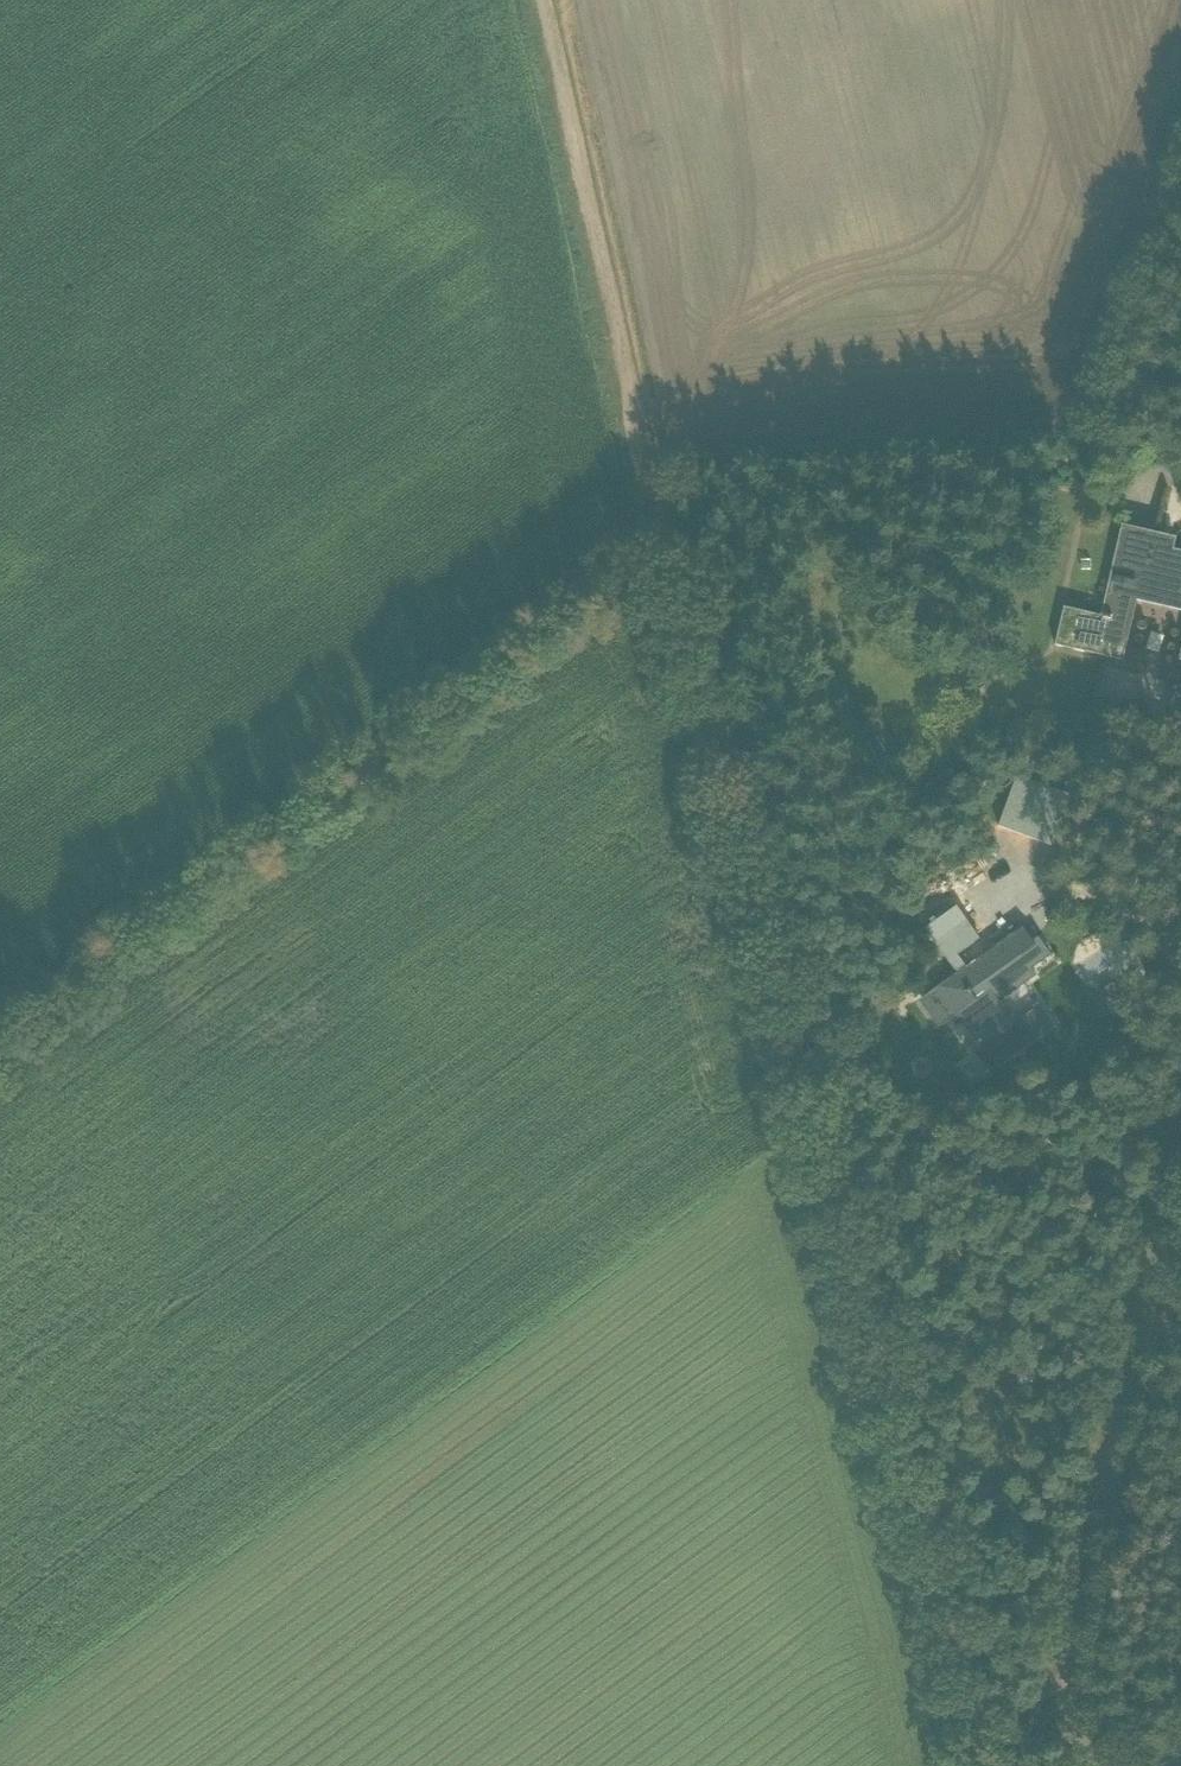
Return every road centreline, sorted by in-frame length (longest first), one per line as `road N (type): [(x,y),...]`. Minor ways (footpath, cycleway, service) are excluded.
road 1 (track): [(539,0),(647,459),(984,1765)]
road 2 (unclassified): [(1084,1765),(1072,1705),(1073,1622),(1180,1132)]

